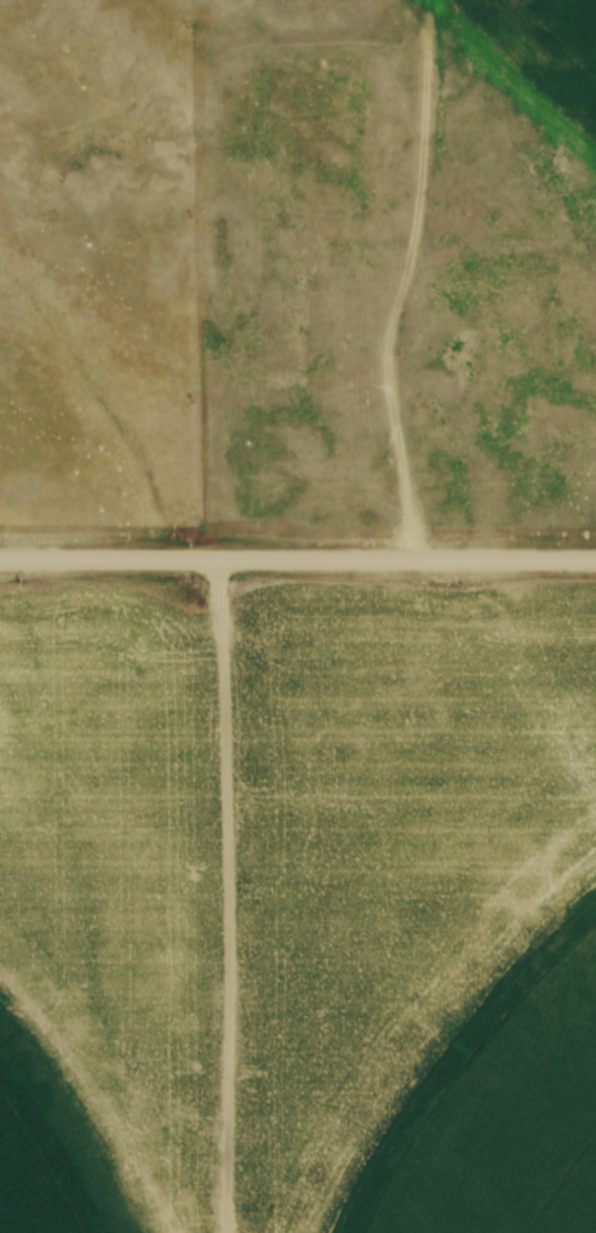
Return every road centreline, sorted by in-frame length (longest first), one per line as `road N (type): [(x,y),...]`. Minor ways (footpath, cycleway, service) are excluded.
road 1 (tertiary): [(0,561),(595,563)]

